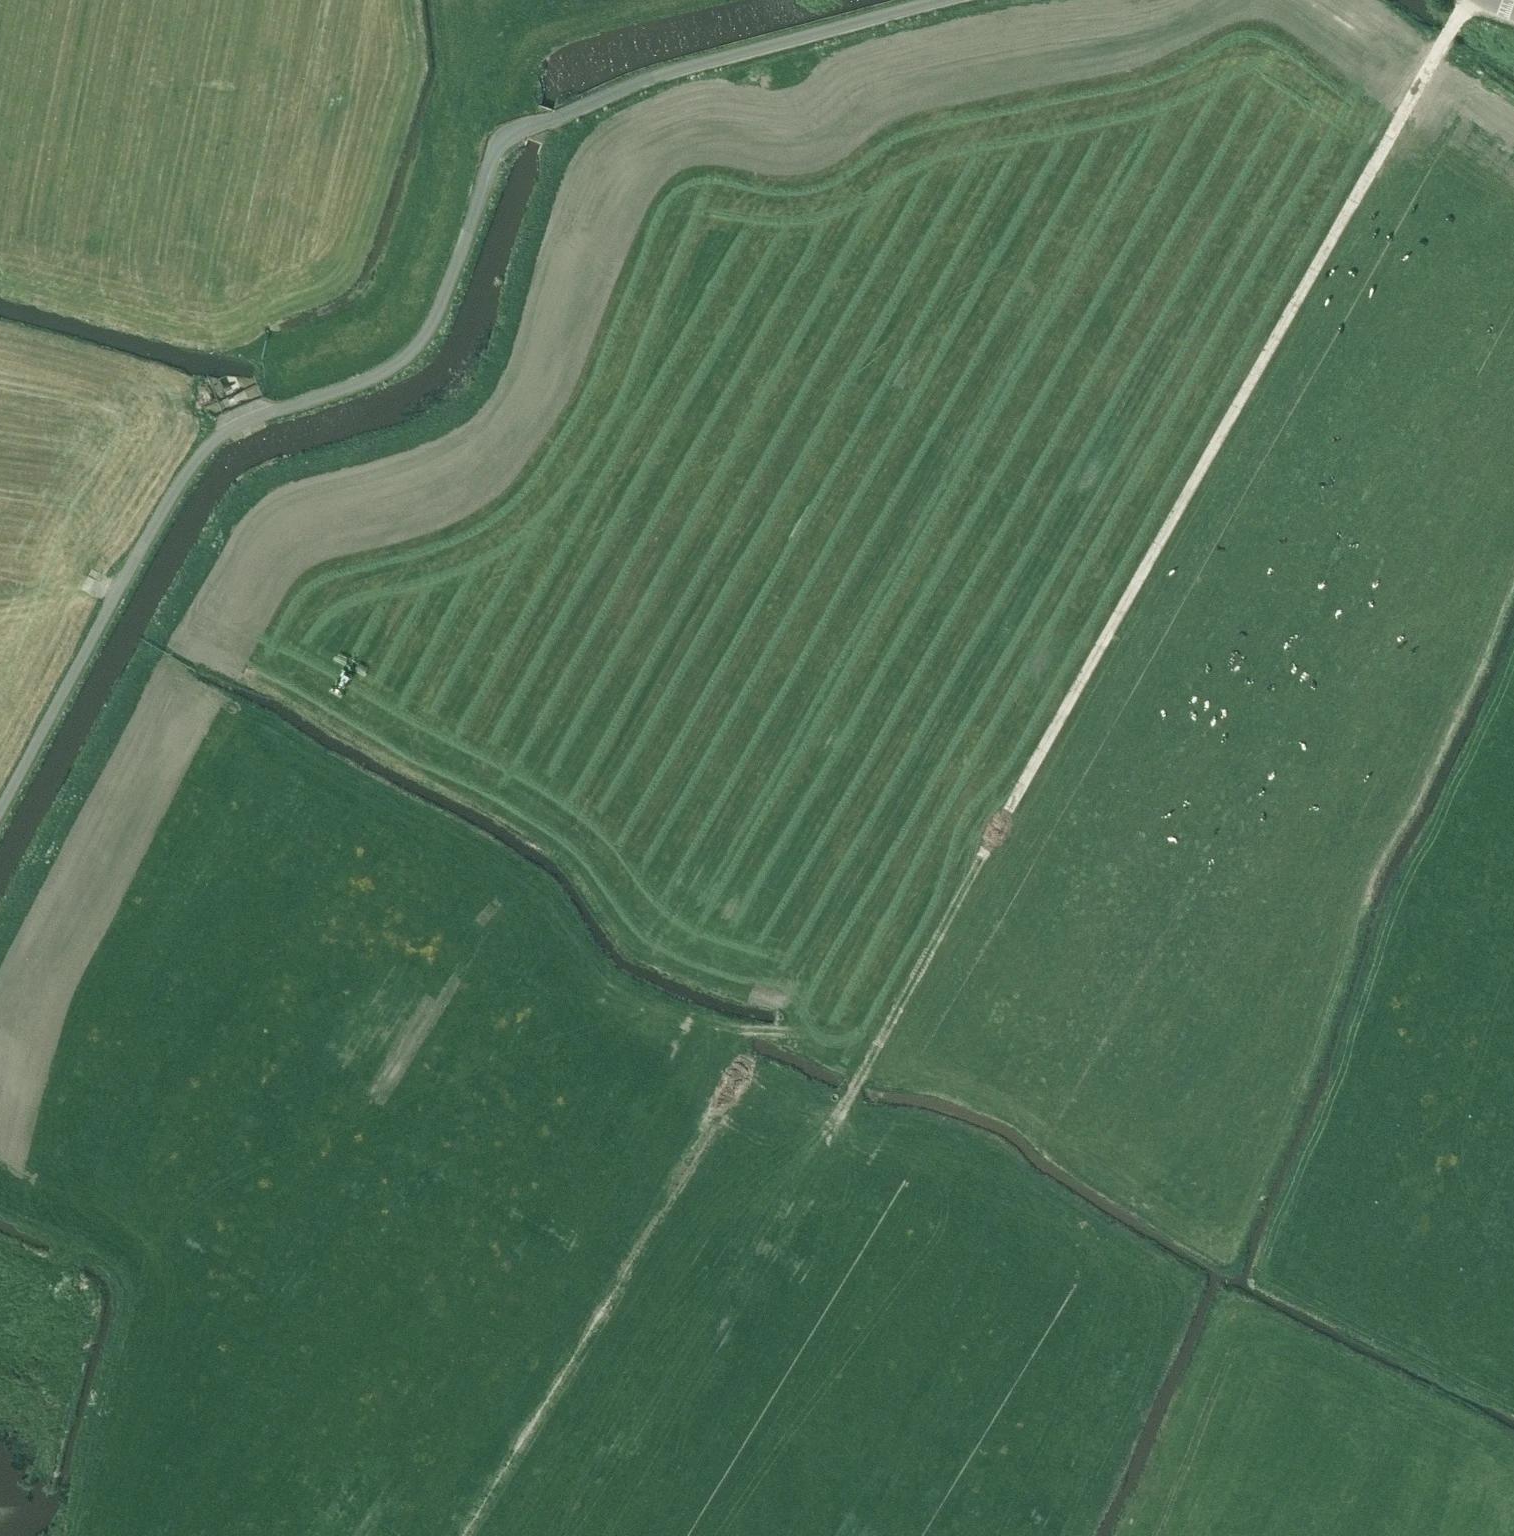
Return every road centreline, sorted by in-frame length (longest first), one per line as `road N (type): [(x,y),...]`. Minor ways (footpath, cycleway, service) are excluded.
road 1 (unclassified): [(0,810),(201,452),(231,428),(386,371),(409,354),(430,329),(510,139),(659,75),(948,0)]
road 2 (track): [(1469,0),(987,841),(842,1110)]

